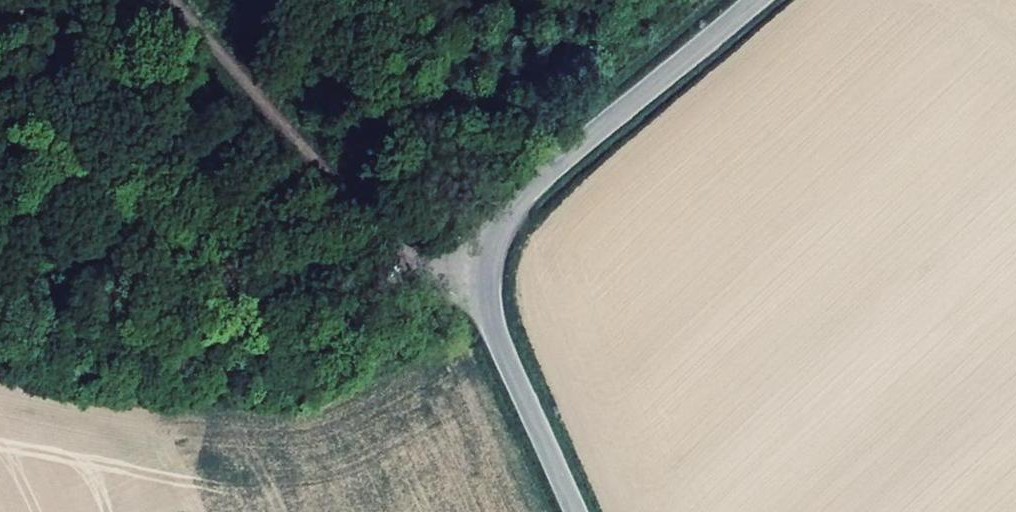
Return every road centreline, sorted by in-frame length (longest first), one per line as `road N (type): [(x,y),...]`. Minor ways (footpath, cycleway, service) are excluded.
road 1 (tertiary): [(577,511),(496,326),(494,246),(536,182),(757,0)]
road 2 (track): [(174,0),(395,246),(490,291)]

